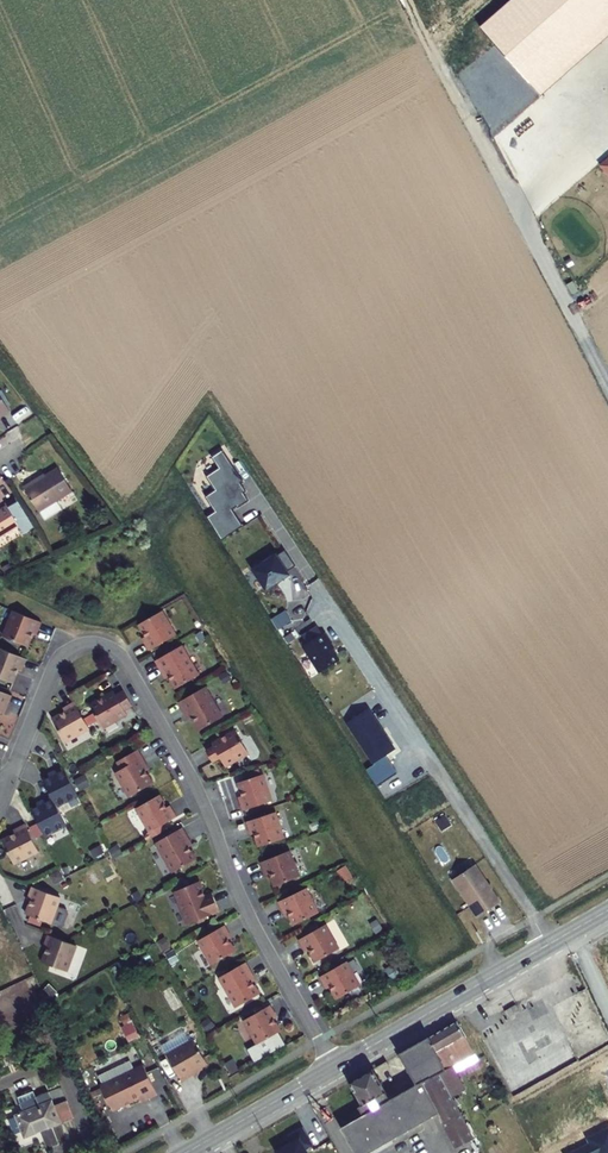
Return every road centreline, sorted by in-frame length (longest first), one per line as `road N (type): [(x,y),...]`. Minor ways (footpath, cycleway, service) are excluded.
road 1 (residential): [(4,793),(58,658),(88,643),(116,650),(192,777),(247,910),(334,1068)]
road 2 (unclassified): [(259,493),(551,943)]
road 3 (track): [(409,0),(607,385)]
road 4 (secondary): [(334,1068),(551,943)]
road 5 (secondary): [(186,1152),(334,1068)]

